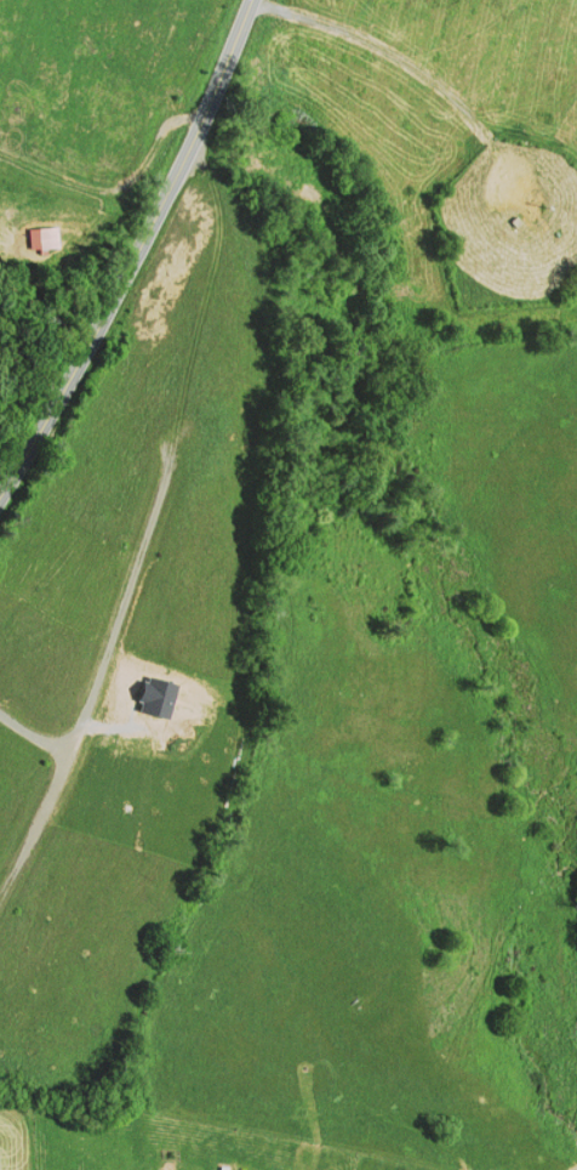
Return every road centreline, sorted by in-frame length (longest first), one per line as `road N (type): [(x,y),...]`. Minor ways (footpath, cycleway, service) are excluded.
road 1 (secondary): [(0,495),(144,240),(253,0)]
road 2 (residential): [(0,710),(70,750),(171,461)]
road 3 (residential): [(204,115),(170,123),(113,205),(53,271),(0,309)]
road 4 (residential): [(0,894),(70,750)]

